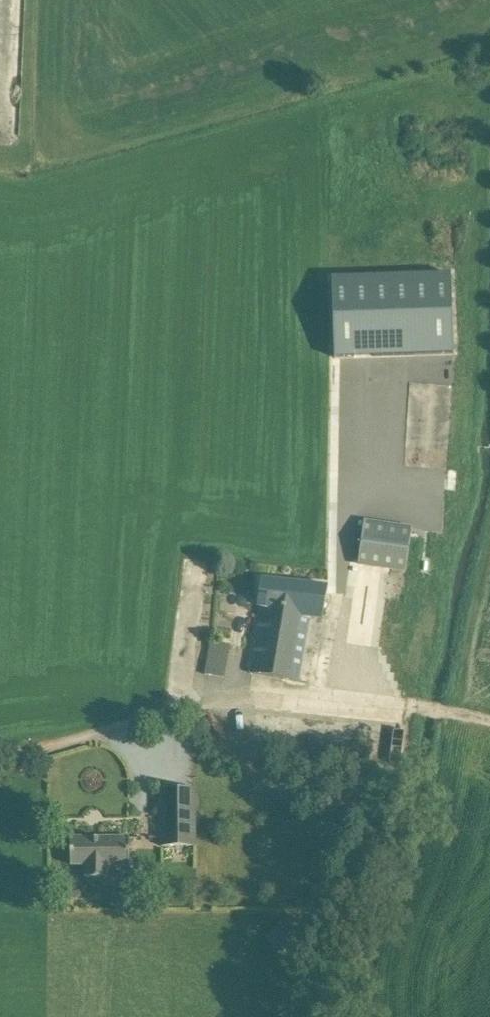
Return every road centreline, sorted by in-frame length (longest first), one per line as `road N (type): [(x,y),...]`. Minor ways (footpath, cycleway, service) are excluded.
road 1 (track): [(489,725),(421,708),(276,696),(79,744),(0,755)]

